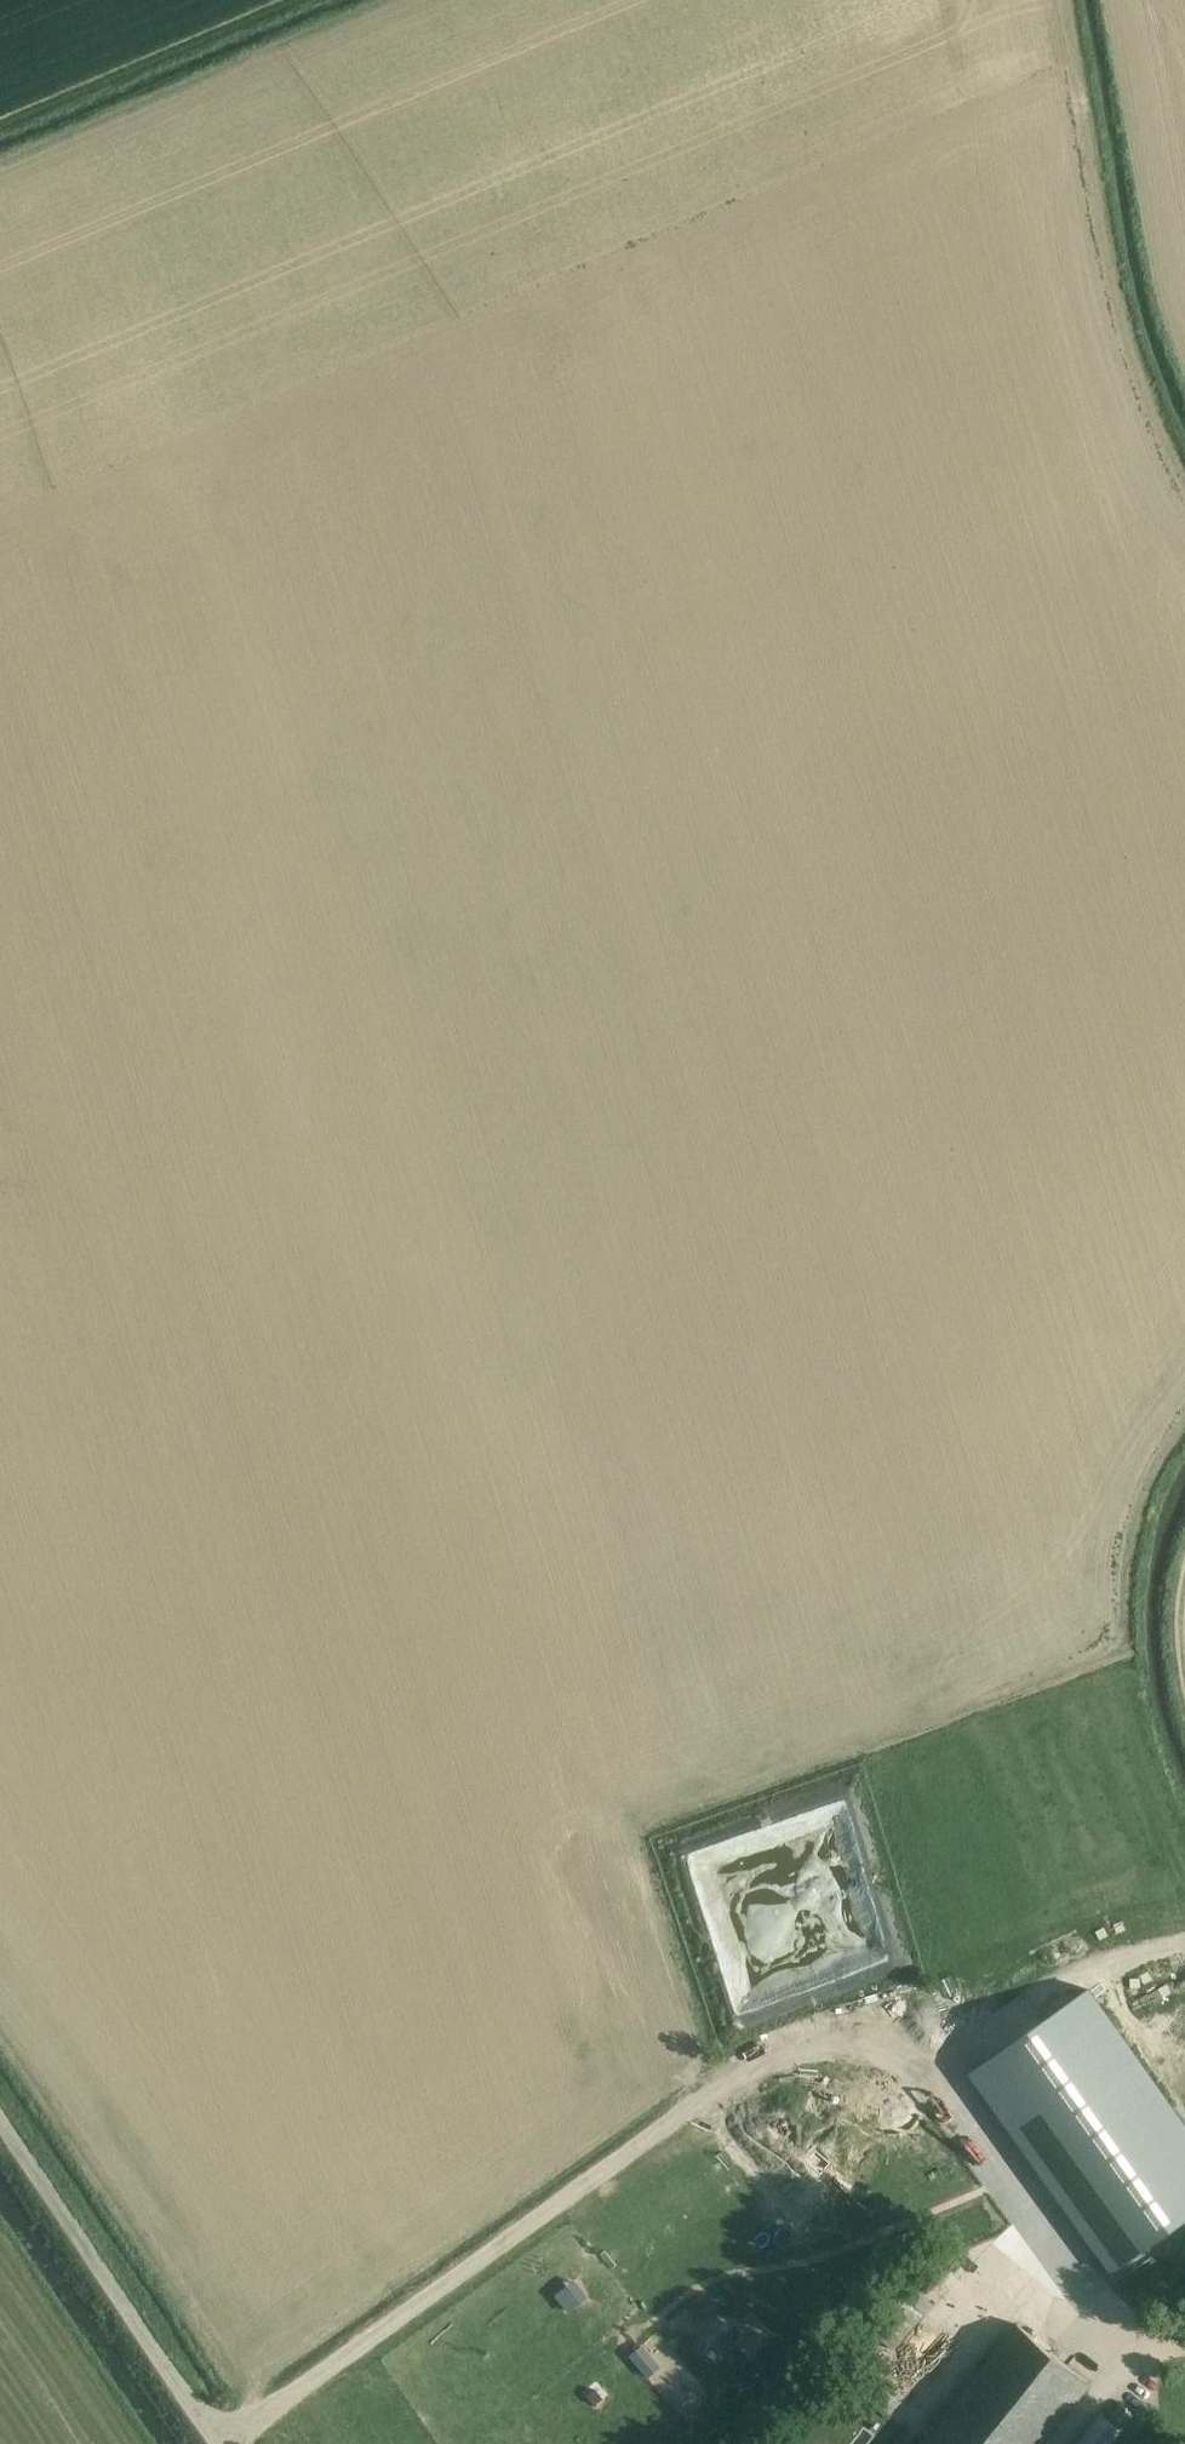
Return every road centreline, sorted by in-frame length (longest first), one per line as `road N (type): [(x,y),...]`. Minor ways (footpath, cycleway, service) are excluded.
road 1 (track): [(219,2443),(0,2117)]
road 2 (track): [(939,2088),(1080,1979),(1184,1944)]
road 3 (track): [(1061,2443),(1109,2385),(1155,2350)]

